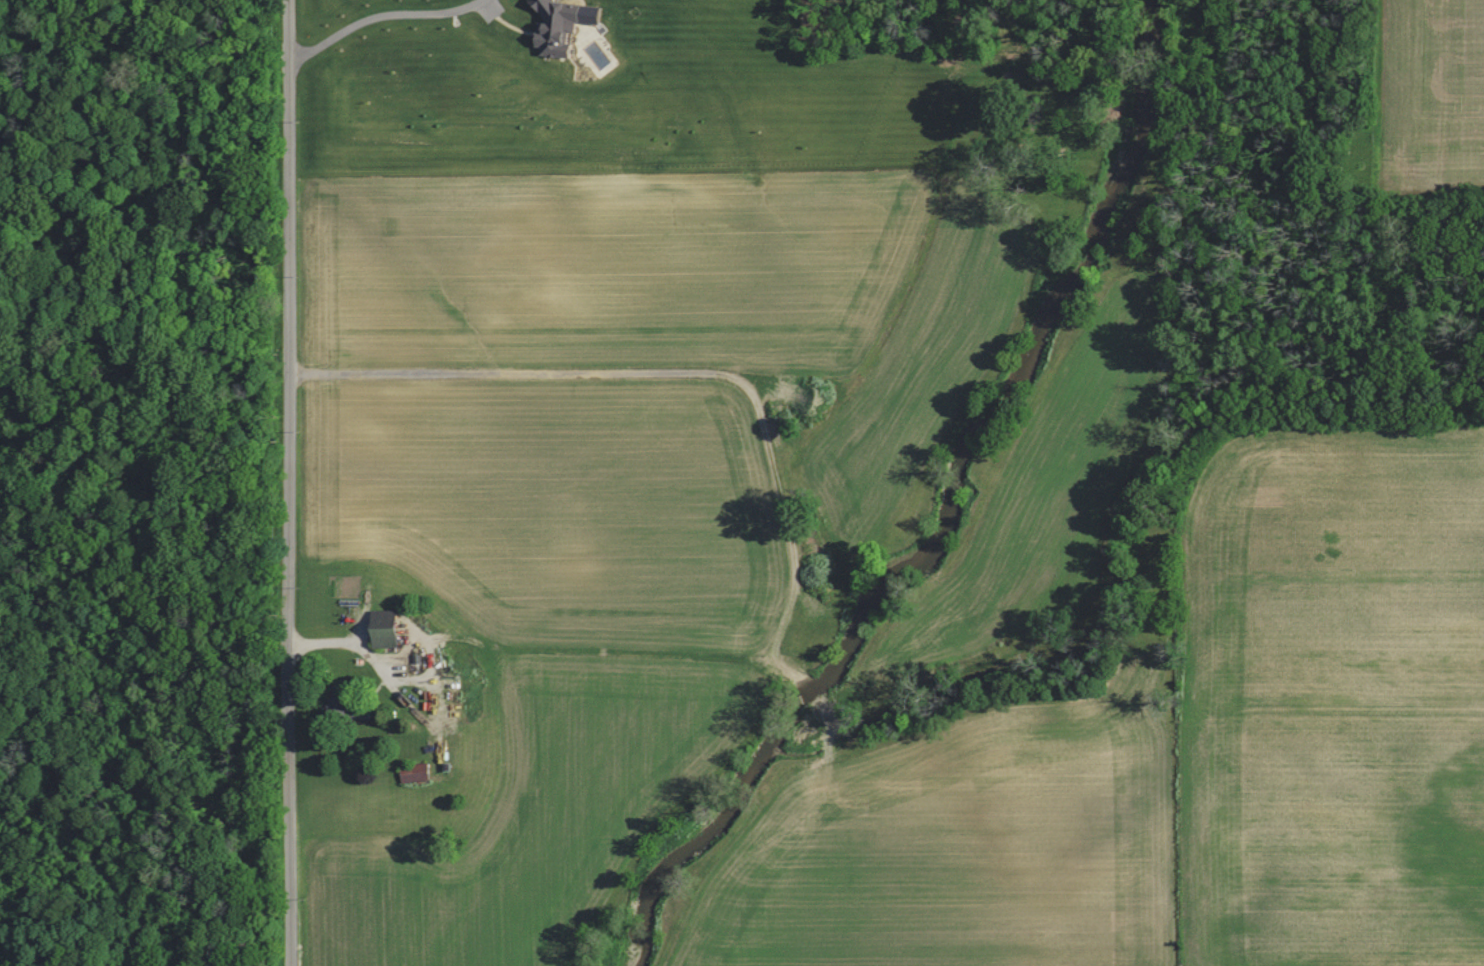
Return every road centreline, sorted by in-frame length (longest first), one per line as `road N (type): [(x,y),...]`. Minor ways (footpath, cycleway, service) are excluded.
road 1 (residential): [(284,965),(293,0)]

